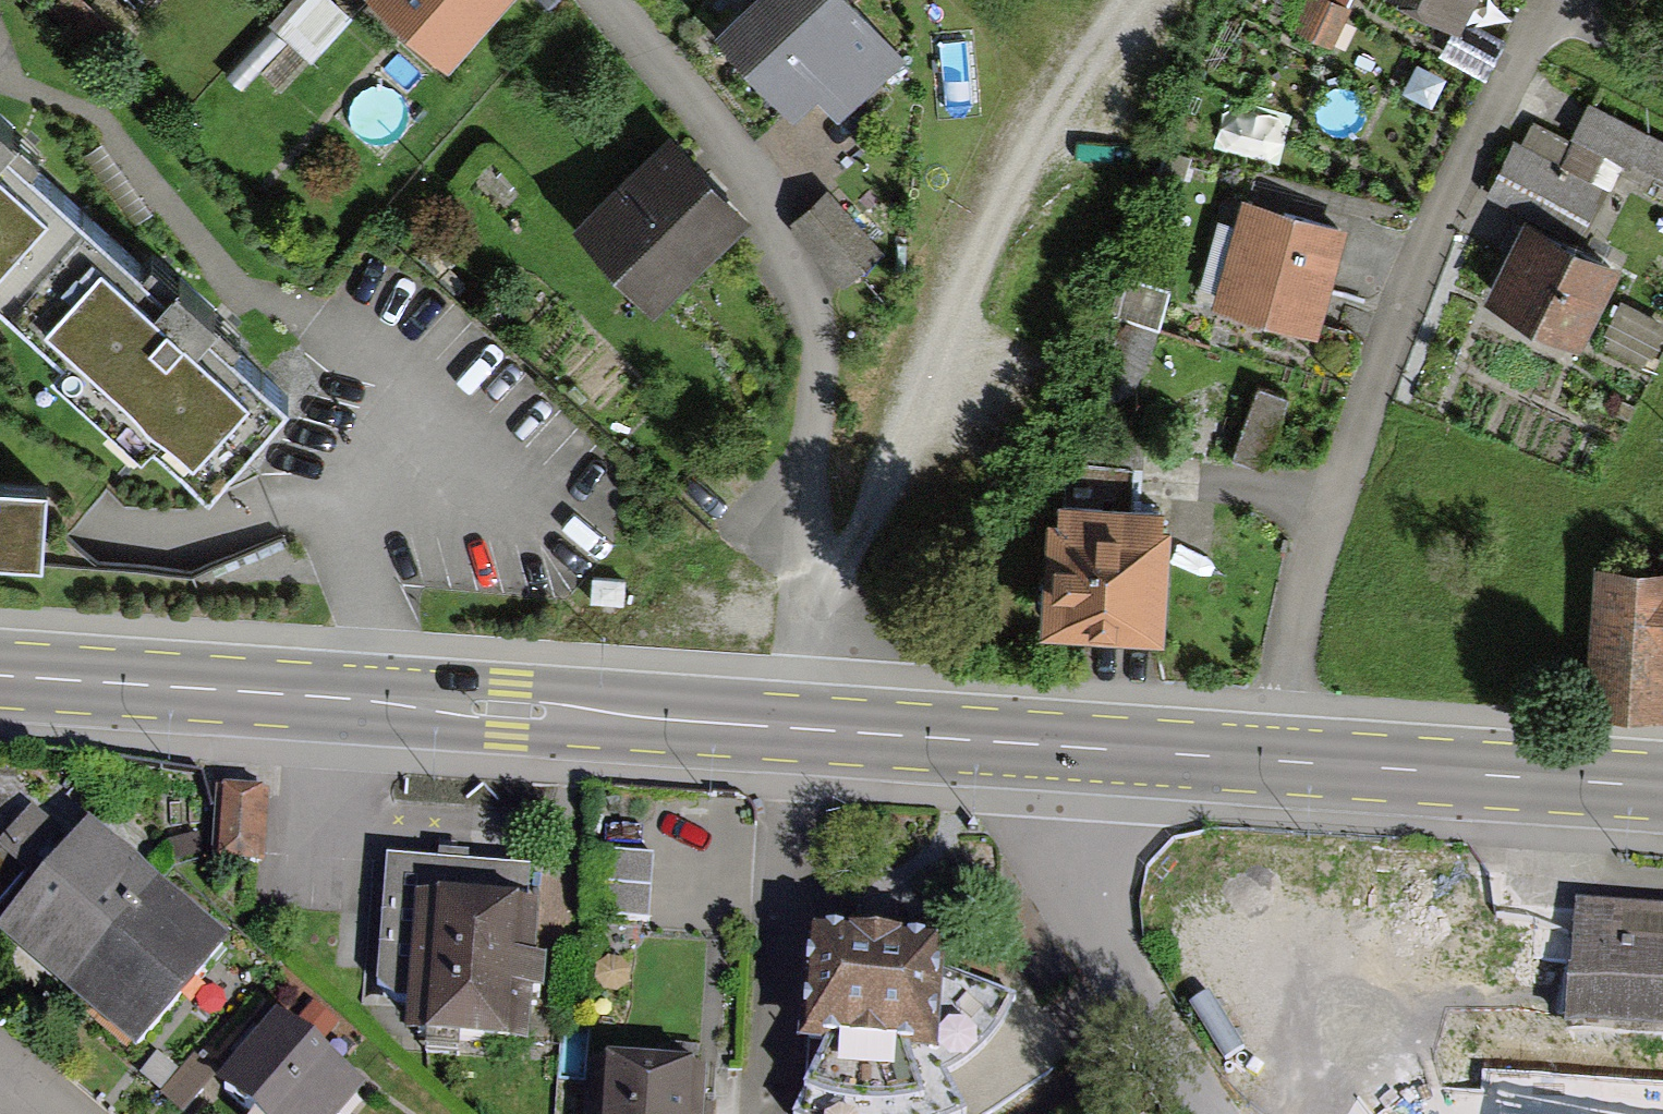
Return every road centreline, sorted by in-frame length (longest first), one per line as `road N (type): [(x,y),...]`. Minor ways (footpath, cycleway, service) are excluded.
road 1 (primary): [(0,676),(819,739)]
road 2 (residential): [(608,0),(731,155),(814,311),(819,403),(808,461),(807,566),(819,739)]
road 3 (track): [(1133,0),(1044,106),(881,500),(807,566)]
road 4 (primary): [(1085,757),(1662,795)]
road 5 (residential): [(1212,1113),(1080,905),(1085,757)]
road 6 (primary): [(819,739),(1085,757)]

